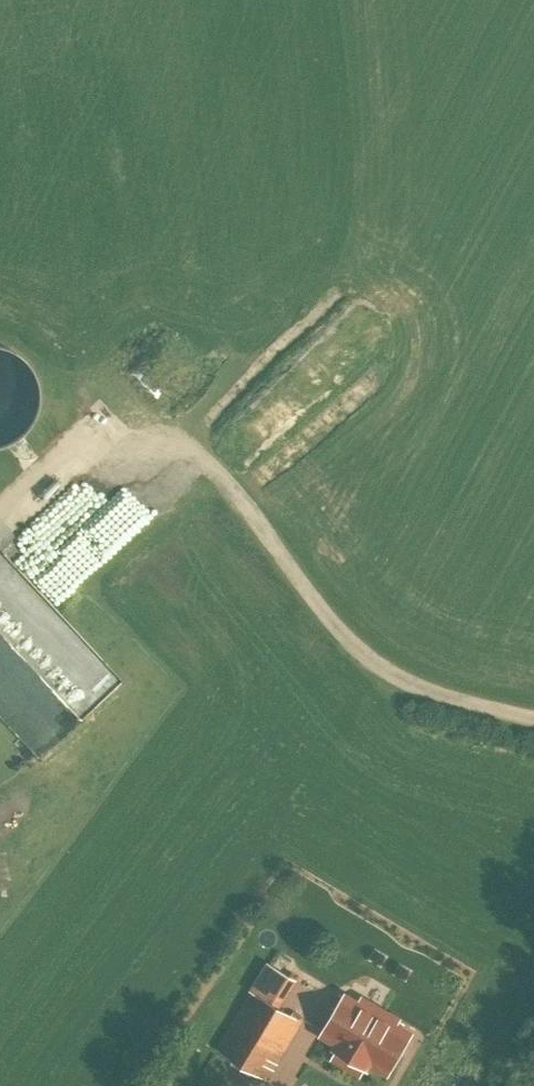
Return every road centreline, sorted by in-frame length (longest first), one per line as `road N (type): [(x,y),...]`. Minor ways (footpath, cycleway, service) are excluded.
road 1 (track): [(533,726),(443,706),(402,687),(355,649),(206,461),(184,452),(161,457),(103,510),(54,527),(0,529)]

